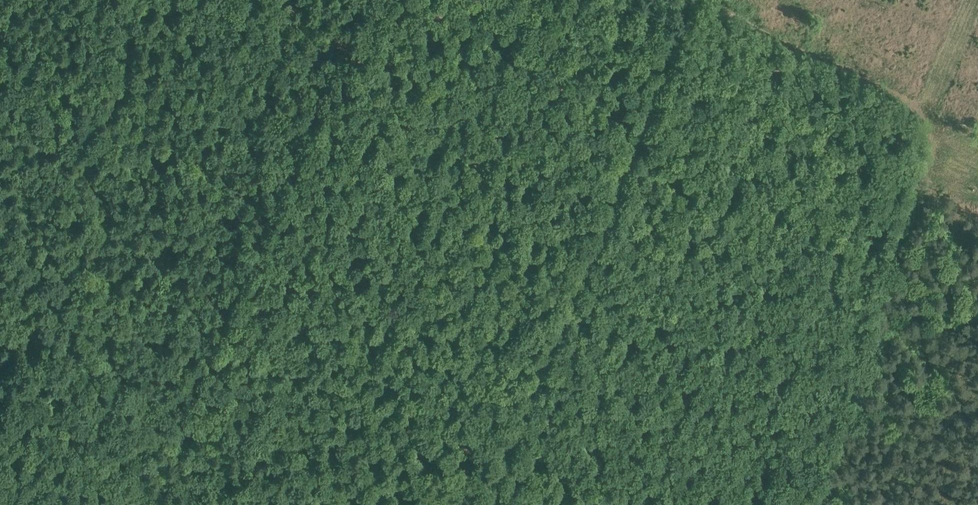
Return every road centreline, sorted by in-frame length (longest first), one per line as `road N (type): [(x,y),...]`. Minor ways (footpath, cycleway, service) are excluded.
road 1 (track): [(679,0),(475,487)]
road 2 (track): [(140,504),(138,418),(105,222),(109,150),(128,82),(129,0)]

